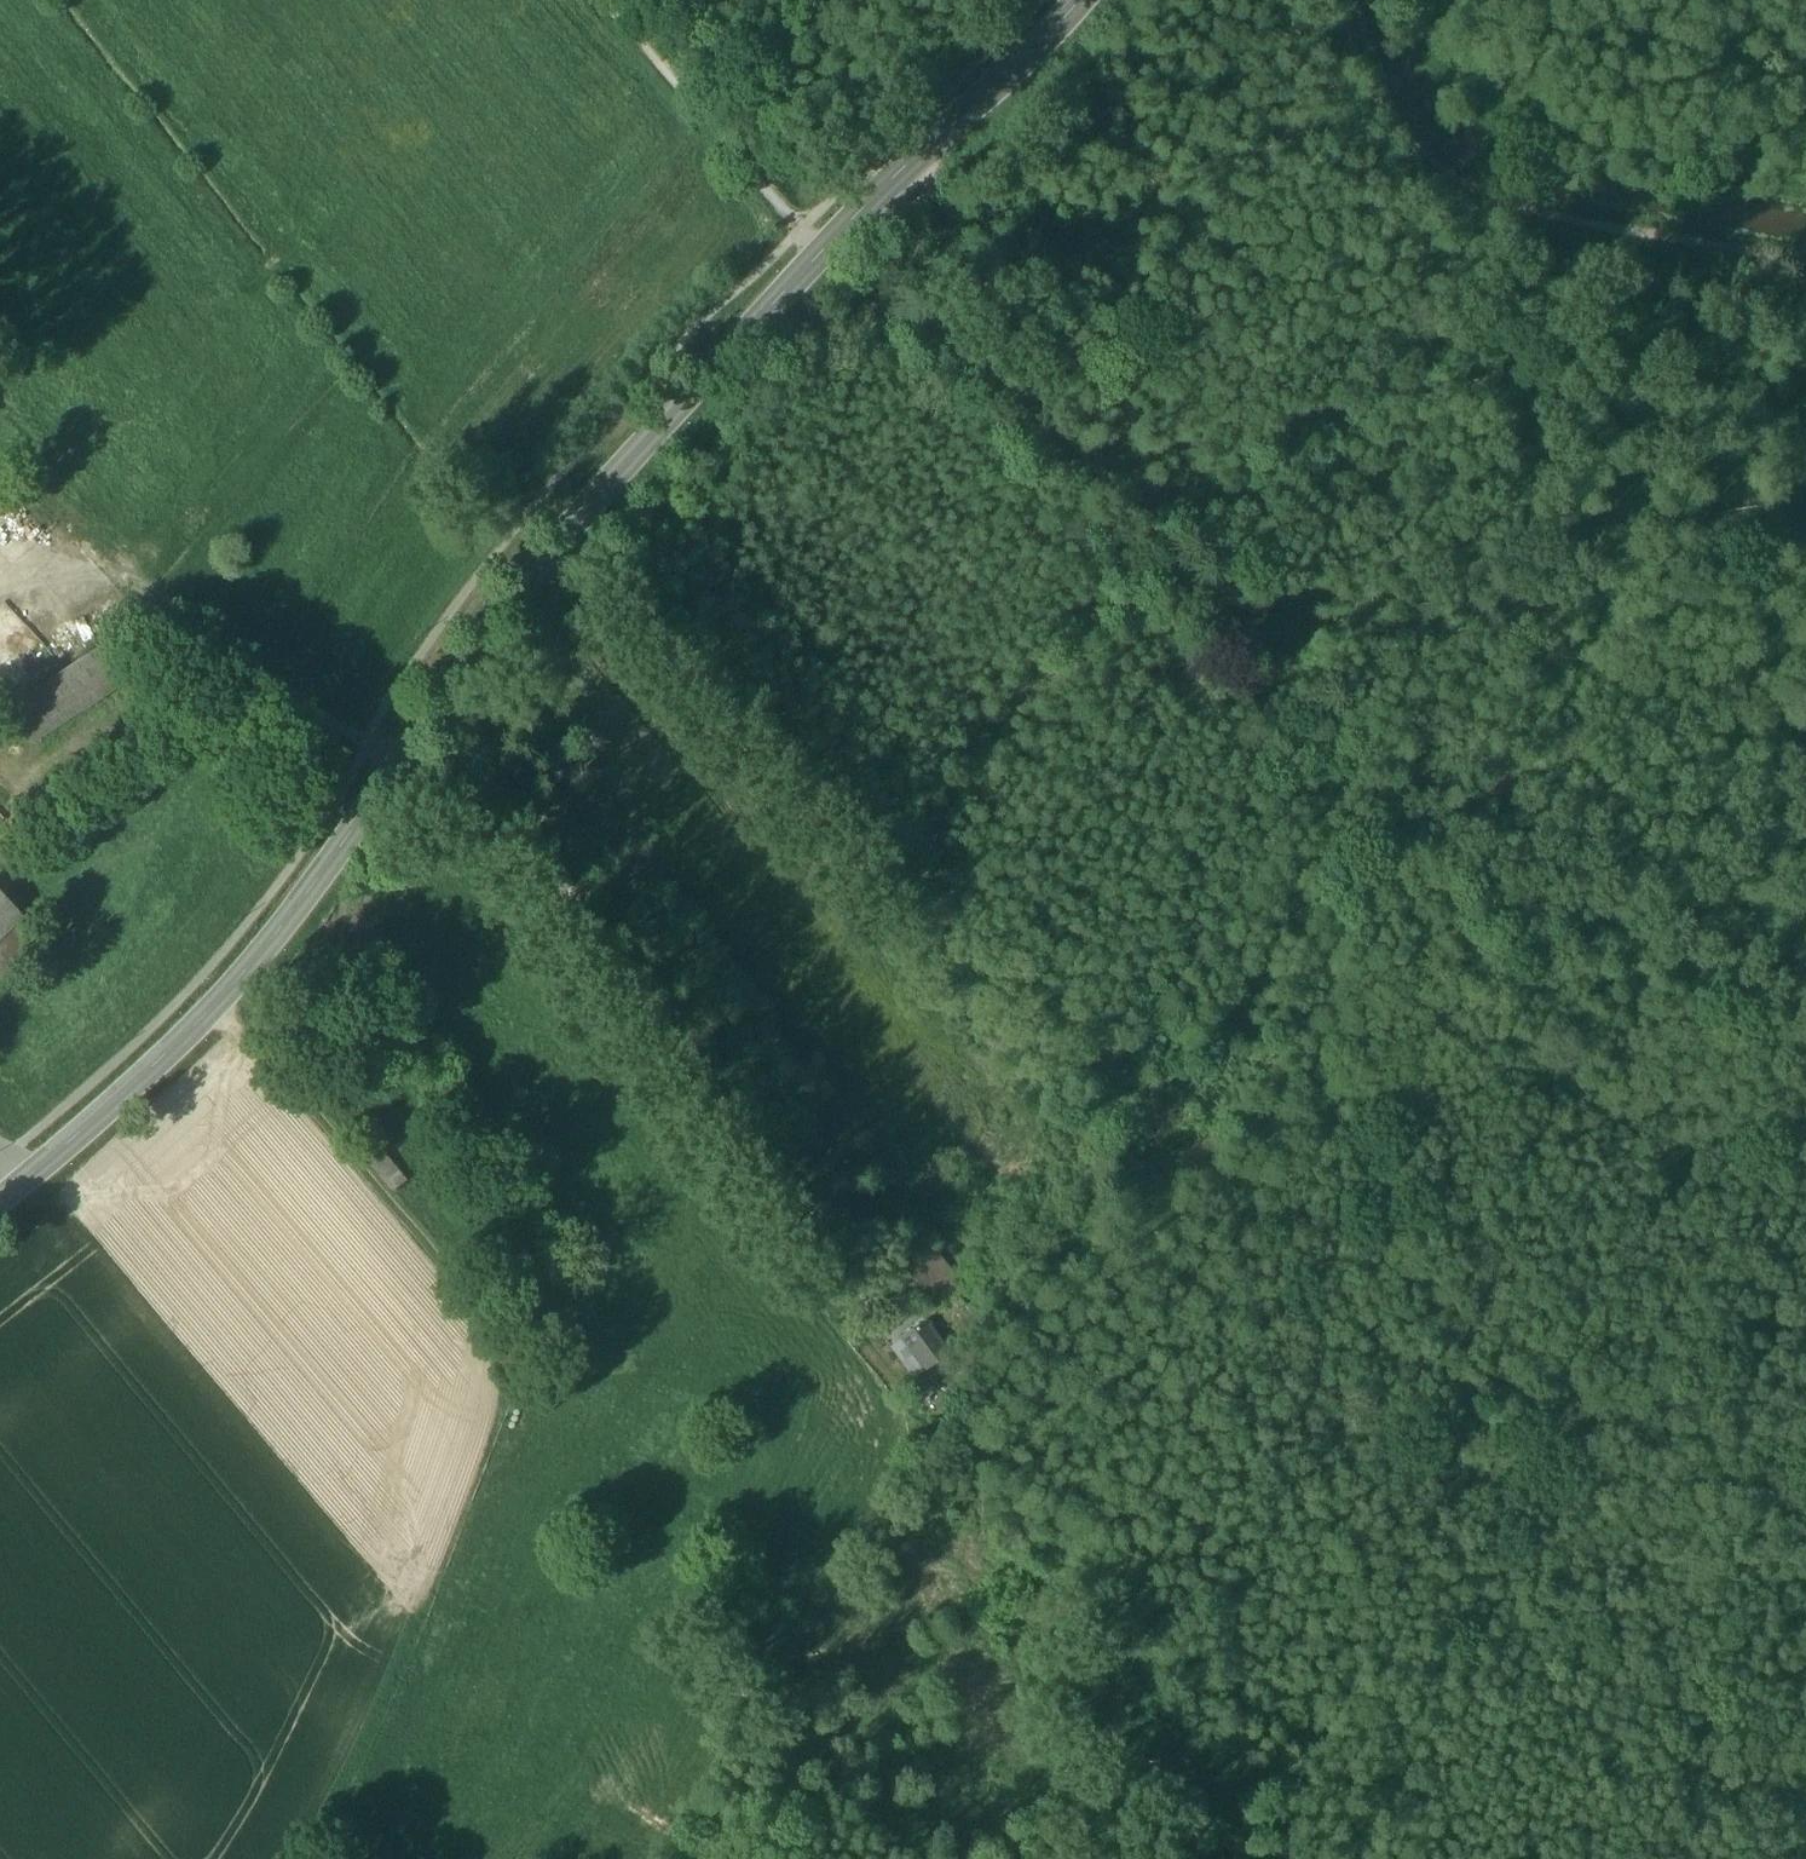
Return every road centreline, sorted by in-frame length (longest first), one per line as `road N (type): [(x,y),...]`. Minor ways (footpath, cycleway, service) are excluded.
road 1 (secondary): [(0,1198),(223,1004),(357,827),(544,557),(867,203),(1080,0)]
road 2 (track): [(1805,1571),(1670,1452),(1375,1344),(1049,1858)]
road 3 (track): [(508,1355),(223,1004)]
road 4 (track): [(1130,1733),(1238,1858)]

